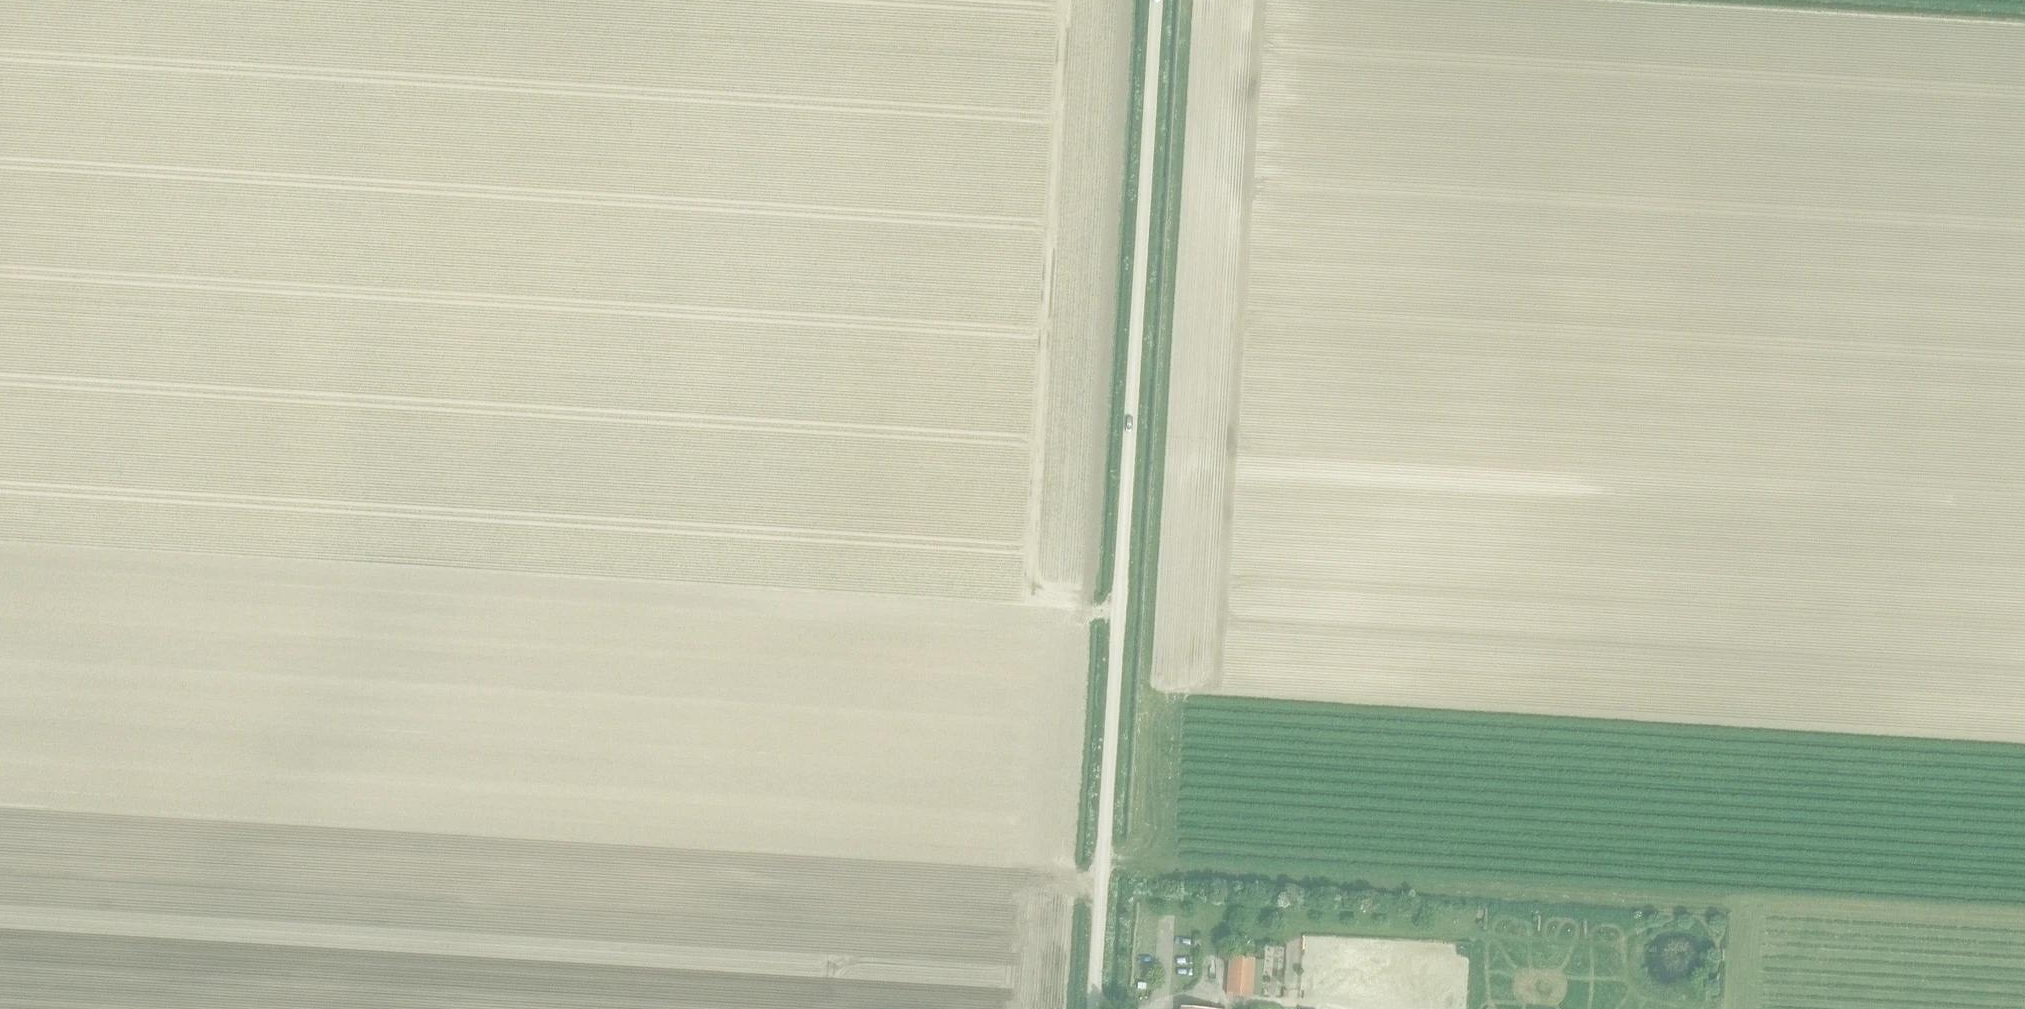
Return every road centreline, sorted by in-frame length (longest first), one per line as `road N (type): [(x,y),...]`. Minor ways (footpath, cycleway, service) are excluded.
road 1 (unclassified): [(1094,1008),(1158,0)]

